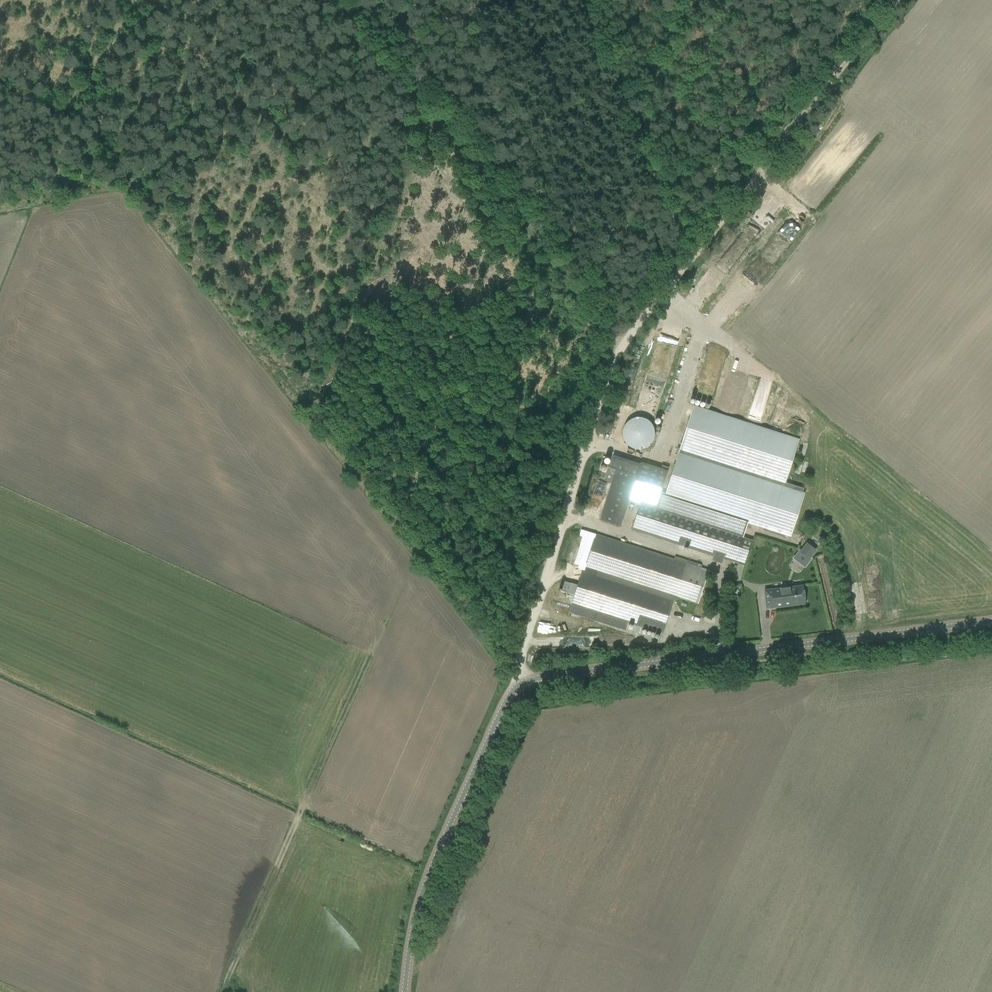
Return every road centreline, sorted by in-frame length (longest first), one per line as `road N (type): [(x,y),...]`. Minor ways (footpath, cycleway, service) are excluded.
road 1 (unclassified): [(406,991),(422,888),(502,710),(524,683),(991,626)]
road 2 (track): [(687,252),(625,330),(518,665),(524,683)]
road 3 (track): [(355,0),(625,330)]
road 4 (track): [(894,0),(687,252)]
road 5 (track): [(687,252),(591,0)]
road 6 (track): [(135,0),(59,122),(0,86)]
road 7 (track): [(221,991),(306,800)]

